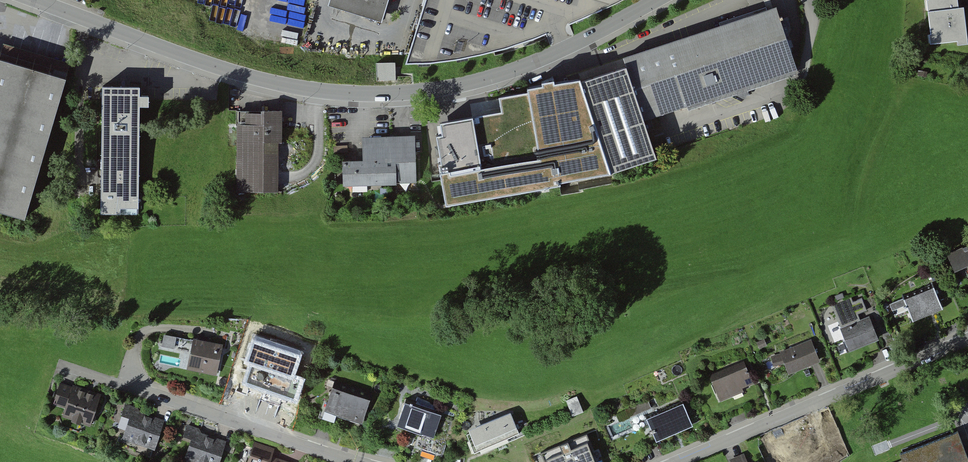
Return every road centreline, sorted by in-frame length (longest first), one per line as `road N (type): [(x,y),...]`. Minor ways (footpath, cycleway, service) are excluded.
road 1 (residential): [(656,0),(512,70),(423,91),(348,94),(219,68),(35,0)]
road 2 (residential): [(967,339),(678,461)]
road 3 (residential): [(354,461),(138,389),(133,374)]

